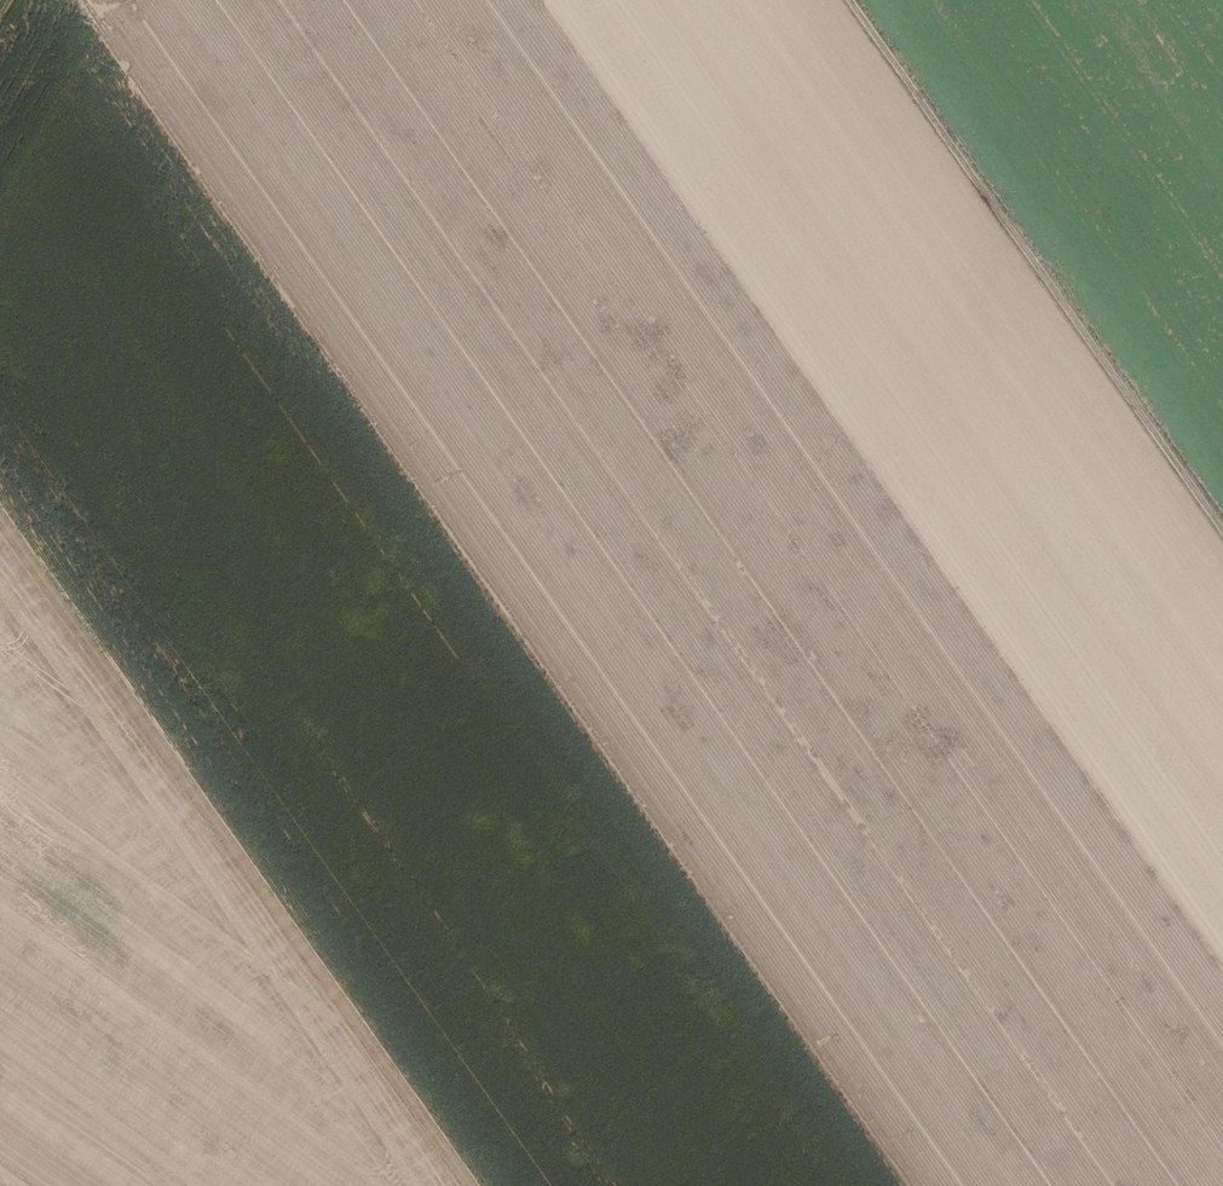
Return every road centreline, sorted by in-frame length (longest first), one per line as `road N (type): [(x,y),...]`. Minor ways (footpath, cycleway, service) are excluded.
road 1 (track): [(854,0),(1222,527)]

